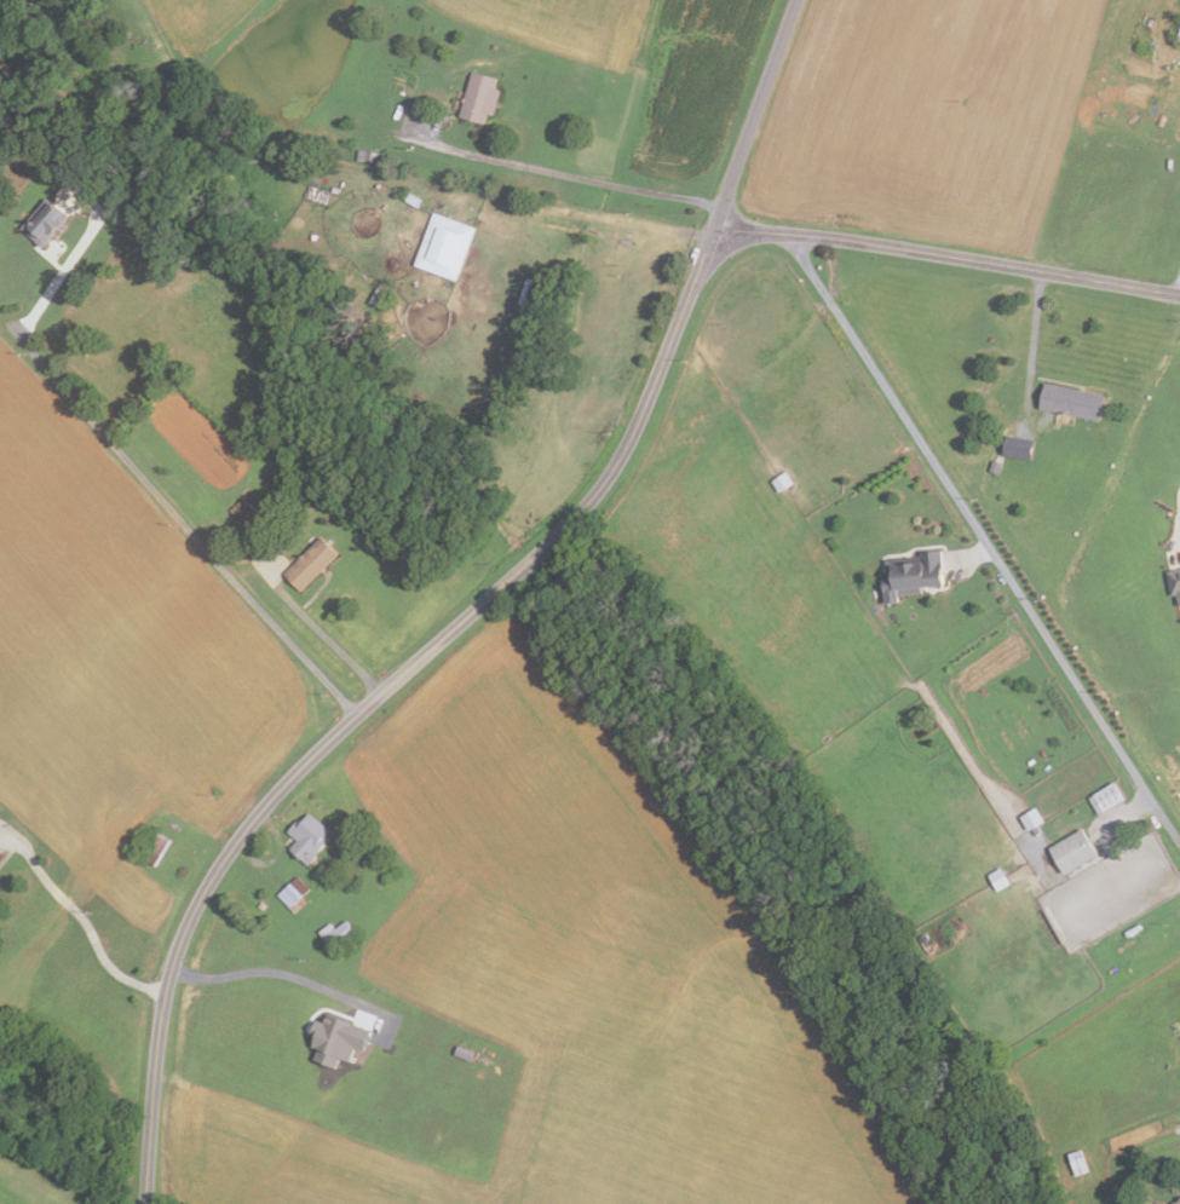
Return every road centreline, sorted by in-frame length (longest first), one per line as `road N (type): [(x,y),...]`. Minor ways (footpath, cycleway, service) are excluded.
road 1 (residential): [(146,1203),(168,966),(201,898),(324,745),(595,500),(632,440),(712,234)]
road 2 (residential): [(712,234),(831,236),(1179,294)]
road 3 (residential): [(712,234),(795,0)]

